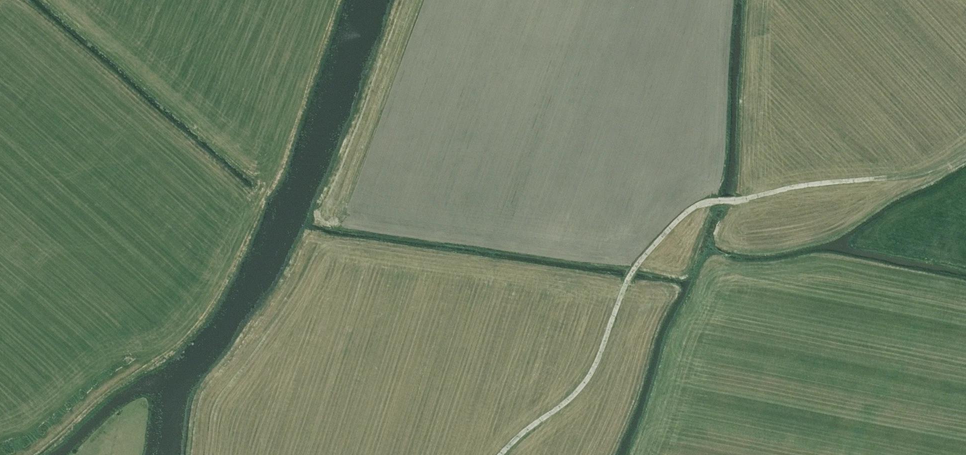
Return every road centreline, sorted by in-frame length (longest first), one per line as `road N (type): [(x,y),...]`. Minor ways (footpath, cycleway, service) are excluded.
road 1 (track): [(500,454),(593,370),(634,268),(689,211),(704,201),(909,171),(965,146)]

